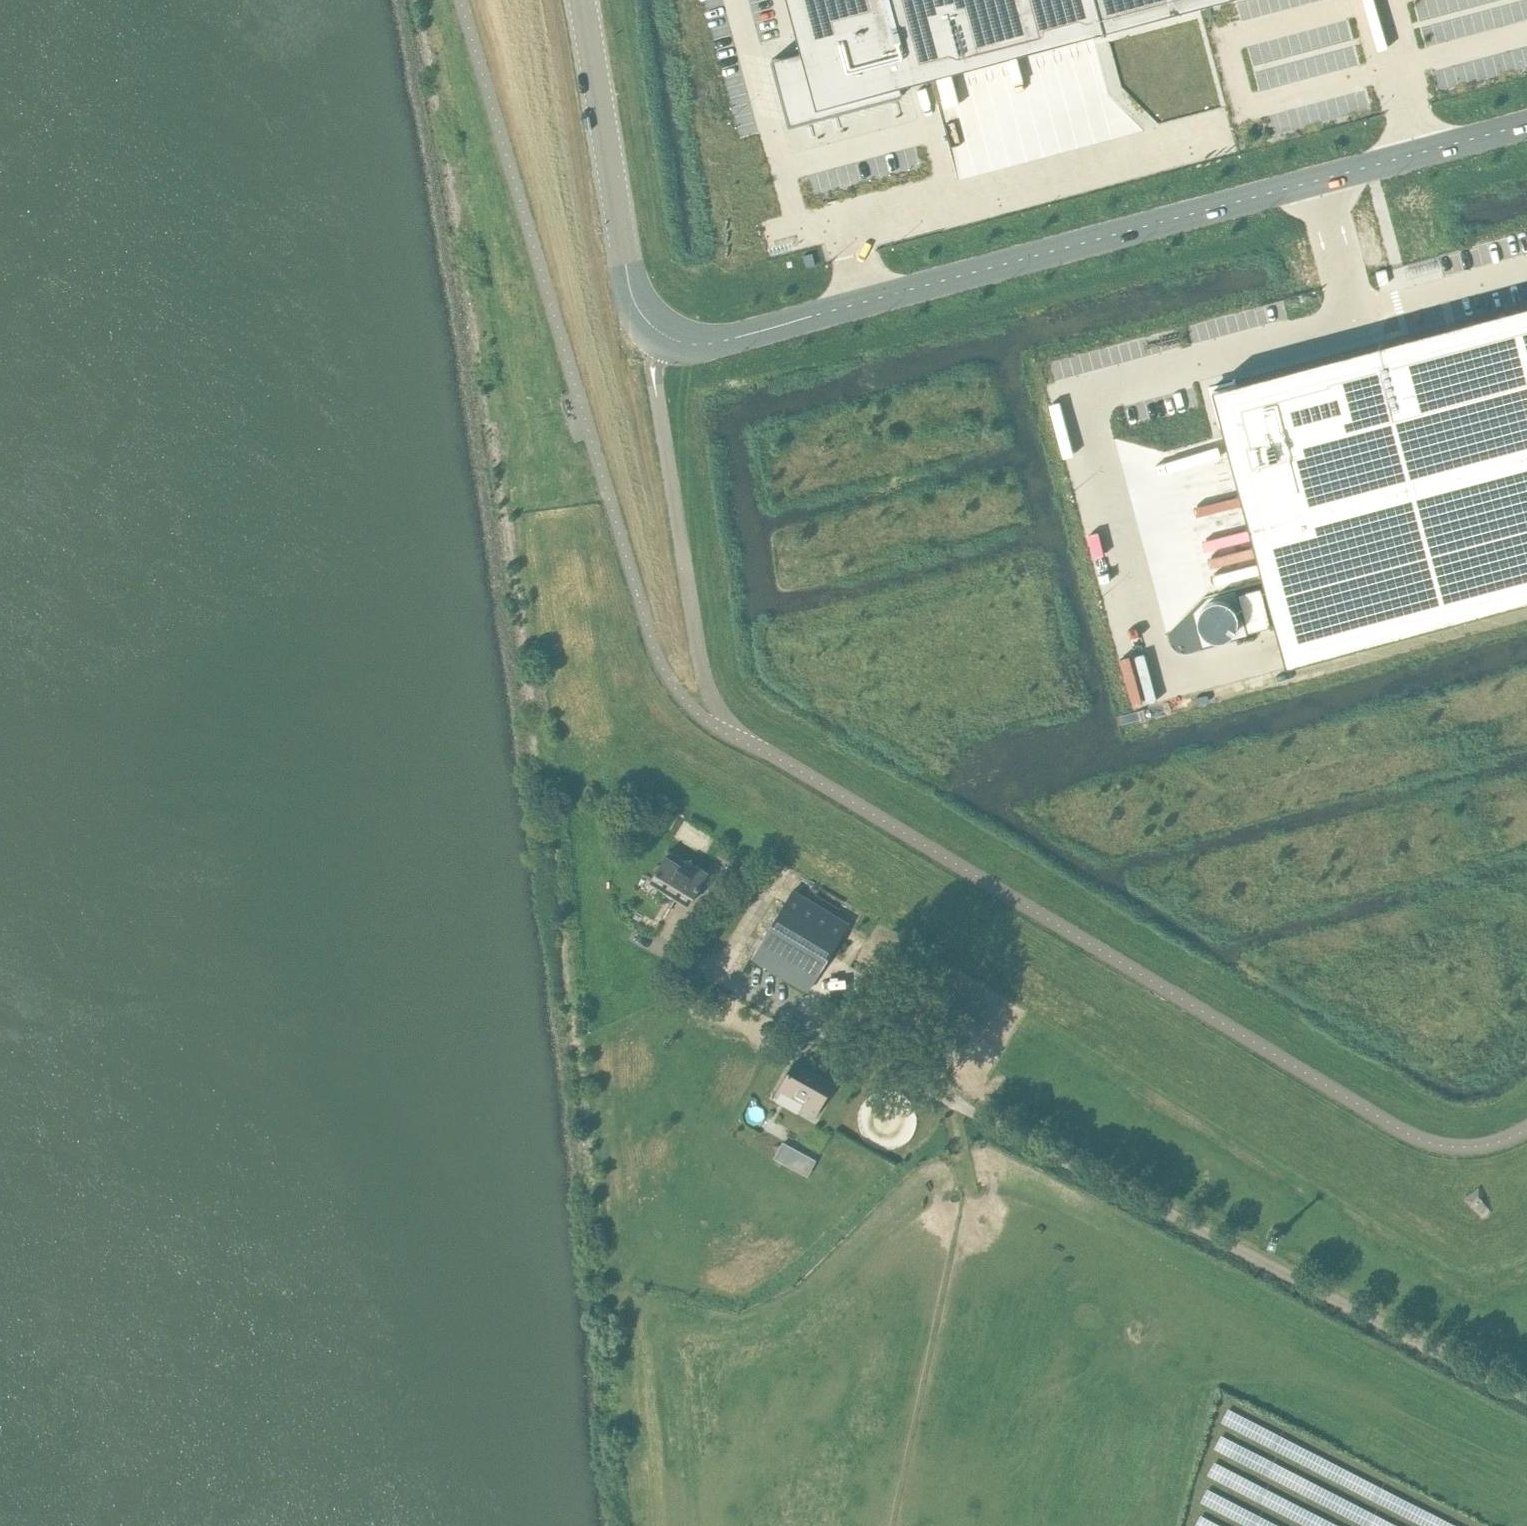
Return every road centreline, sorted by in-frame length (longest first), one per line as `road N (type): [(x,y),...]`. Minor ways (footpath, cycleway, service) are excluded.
road 1 (unclassified): [(1526,125),(708,346),(662,338)]
road 2 (unclassified): [(582,0),(635,307),(662,338)]

